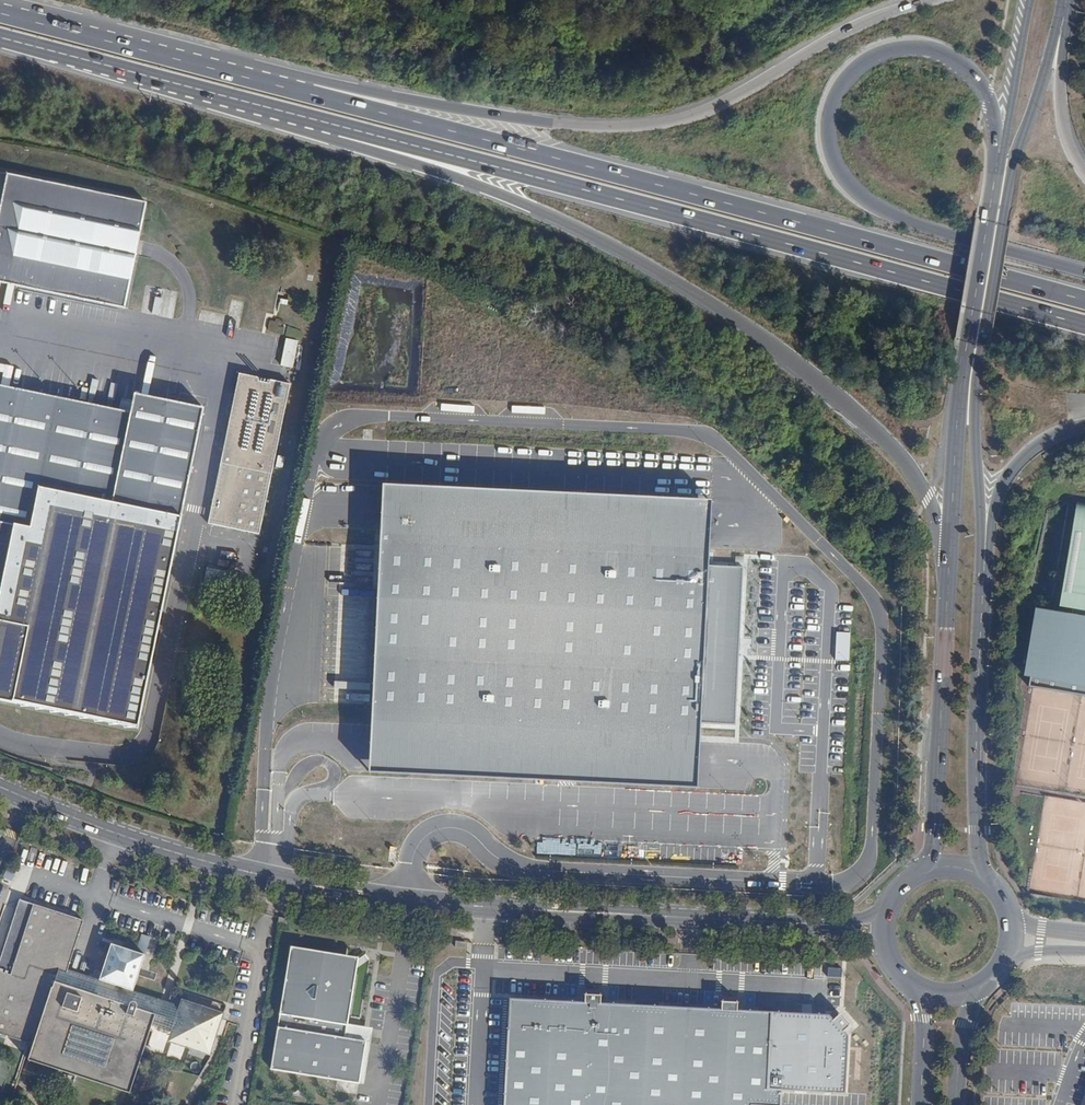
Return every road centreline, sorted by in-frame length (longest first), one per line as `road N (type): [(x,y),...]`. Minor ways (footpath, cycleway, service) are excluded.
road 1 (trunk): [(214,93),(1084,325)]
road 2 (trunk): [(214,93),(515,199),(684,286),(786,354),(881,437),(928,499),(950,553)]
road 3 (trunk): [(1084,303),(235,75)]
road 4 (tertiary): [(797,923),(357,894),(225,868),(0,787)]
road 5 (trunk): [(933,0),(849,29),(713,108),(641,126),(561,125),(235,75)]
road 6 (trunk): [(1084,270),(919,225),(859,194),(837,167),(828,137),(838,86),(885,50),(919,45),(956,58),(994,108),(995,180)]
road 7 (secondary): [(983,572),(974,406),(980,346),(1013,164),(1064,0)]
road 8 (secondary): [(995,180),(959,407),(950,553)]
road 9 (secondary): [(950,553),(934,835),(924,871)]
road 10 (secondary): [(986,879),(976,762),(983,572)]
road 11 (trunk): [(235,75),(0,13)]
road 12 (trunk): [(0,37),(214,93)]
road 13 (trunk): [(983,572),(993,509),(1015,464),(1043,441),(1084,424)]
road 14 (secondary): [(1031,0),(995,180)]
road 15 (trunk): [(1084,173),(1063,117),(1068,0)]
road 16 (secondary): [(956,1104),(963,1034),(986,983)]

